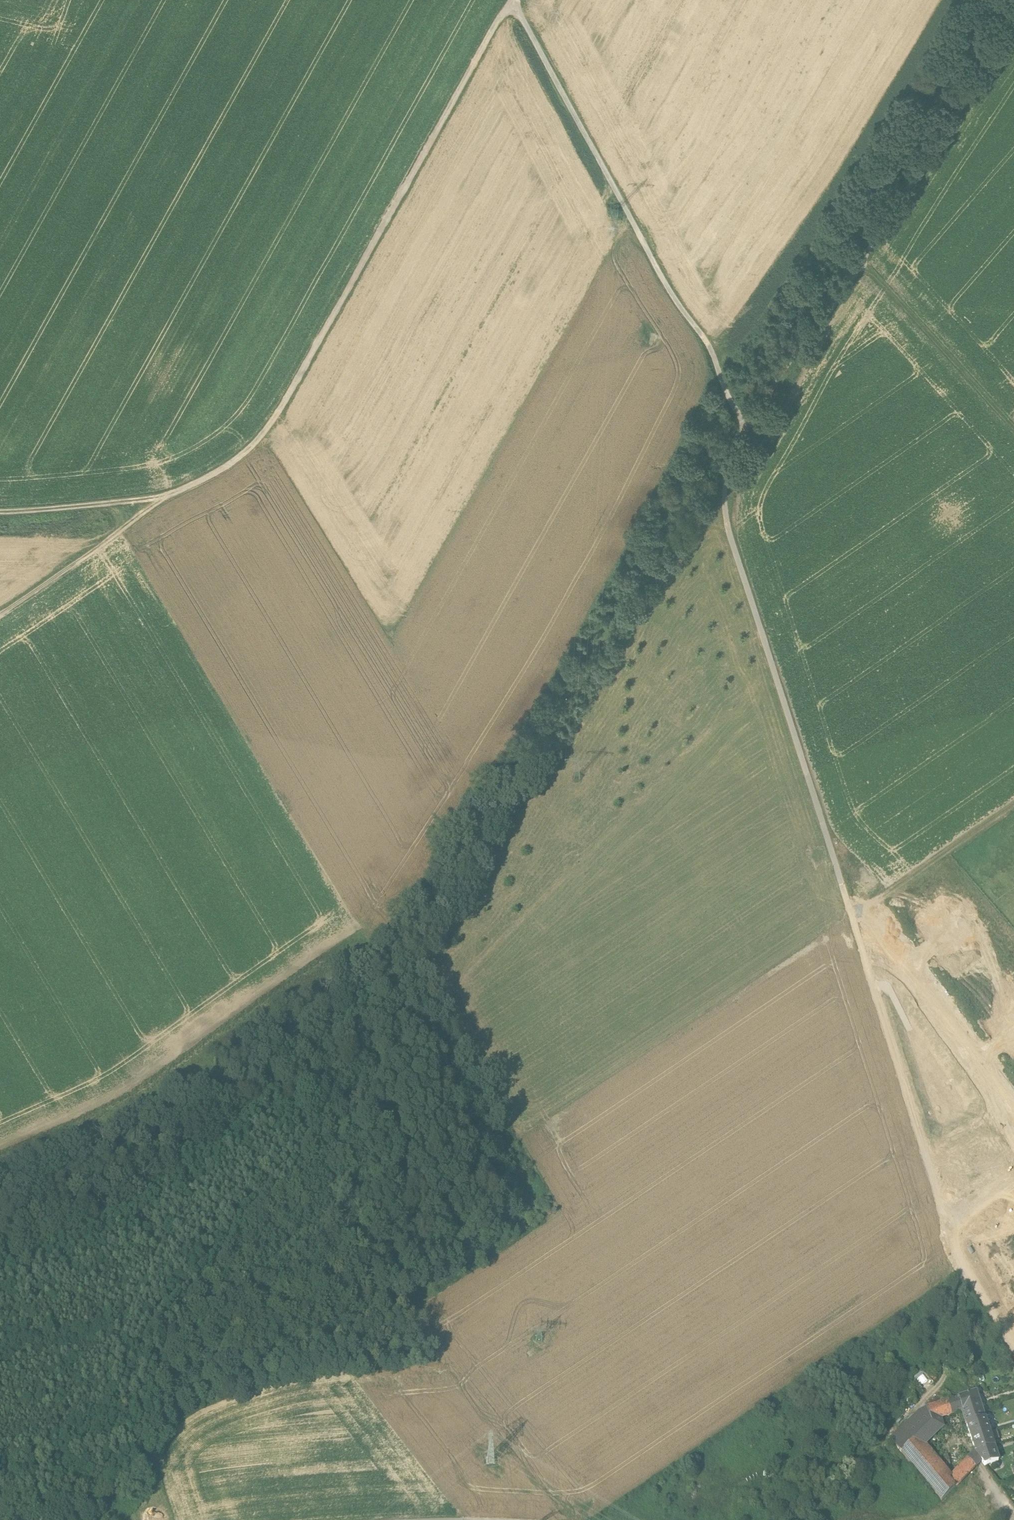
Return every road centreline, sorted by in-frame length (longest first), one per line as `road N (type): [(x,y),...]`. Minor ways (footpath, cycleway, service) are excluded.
road 1 (track): [(1013,1355),(961,1263),(728,527),(724,475),(745,429)]
road 2 (track): [(512,0),(265,433),(224,470),(170,498),(0,618)]
road 3 (track): [(745,429),(710,348),(671,295),(512,0)]
road 4 (residential): [(1013,1119),(863,912)]
road 5 (track): [(862,264),(1013,433)]
road 6 (track): [(853,915),(1013,807)]
road 7 (track): [(170,498),(0,511)]

